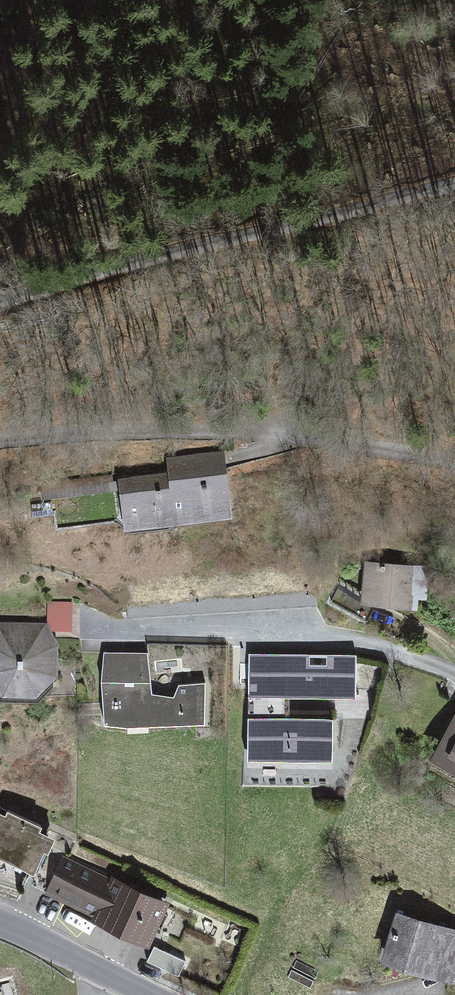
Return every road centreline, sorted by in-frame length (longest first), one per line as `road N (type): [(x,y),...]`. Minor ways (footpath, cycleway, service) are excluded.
road 1 (residential): [(0,293),(454,184)]
road 2 (residential): [(454,455),(306,431),(0,436)]
road 3 (residential): [(454,672),(343,633),(93,636)]
road 4 (tertiary): [(0,921),(151,994)]

